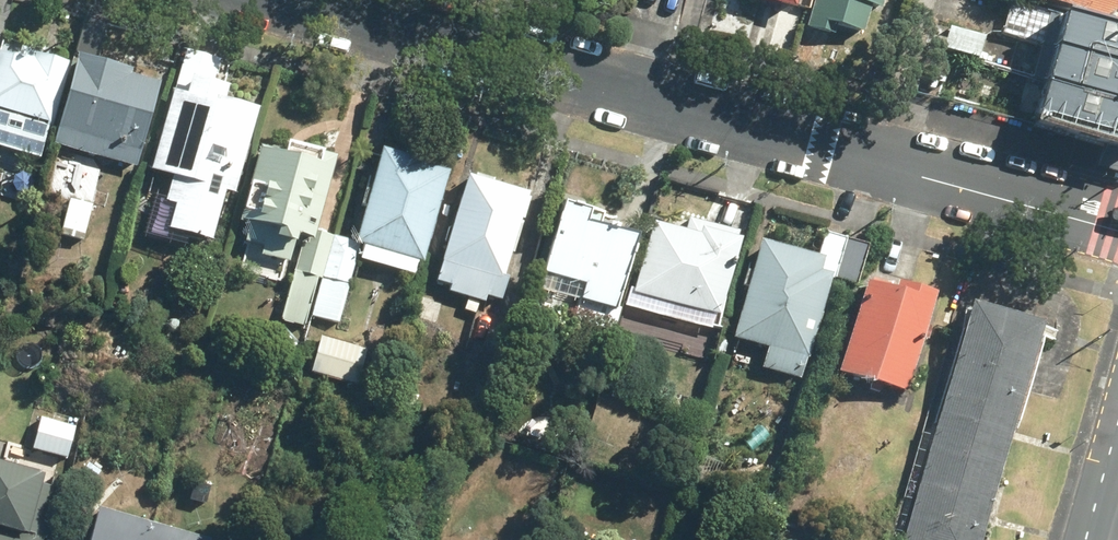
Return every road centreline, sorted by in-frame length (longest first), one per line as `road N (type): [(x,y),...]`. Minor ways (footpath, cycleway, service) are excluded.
road 1 (residential): [(286,0),(1117,231)]

